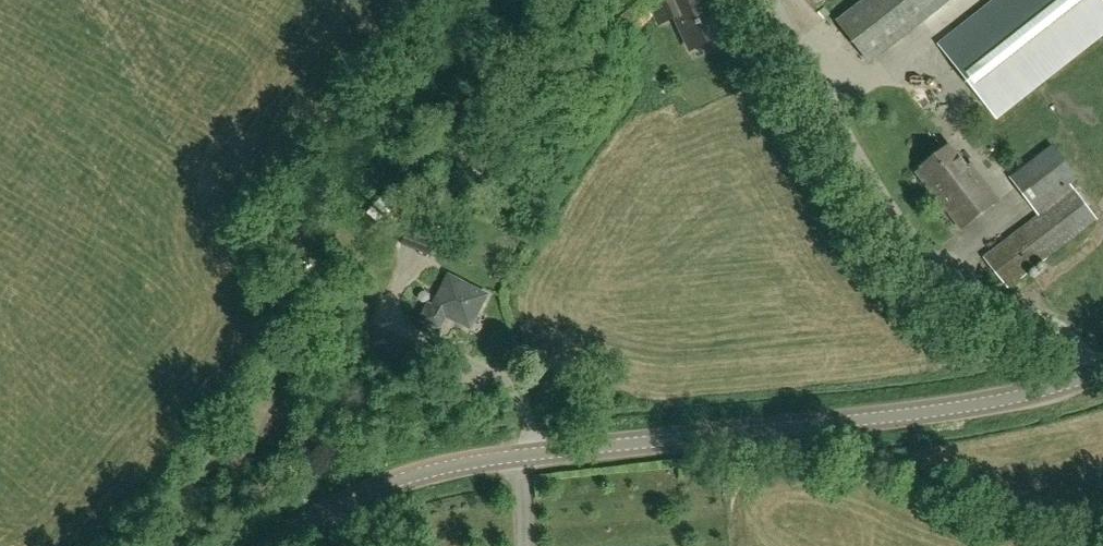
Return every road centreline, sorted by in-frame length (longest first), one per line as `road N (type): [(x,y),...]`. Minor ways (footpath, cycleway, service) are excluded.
road 1 (tertiary): [(270,545),(322,513),(442,469),(928,413),(1092,376)]
road 2 (unclassified): [(1092,376),(1065,344),(903,243),(857,181),(764,0)]

